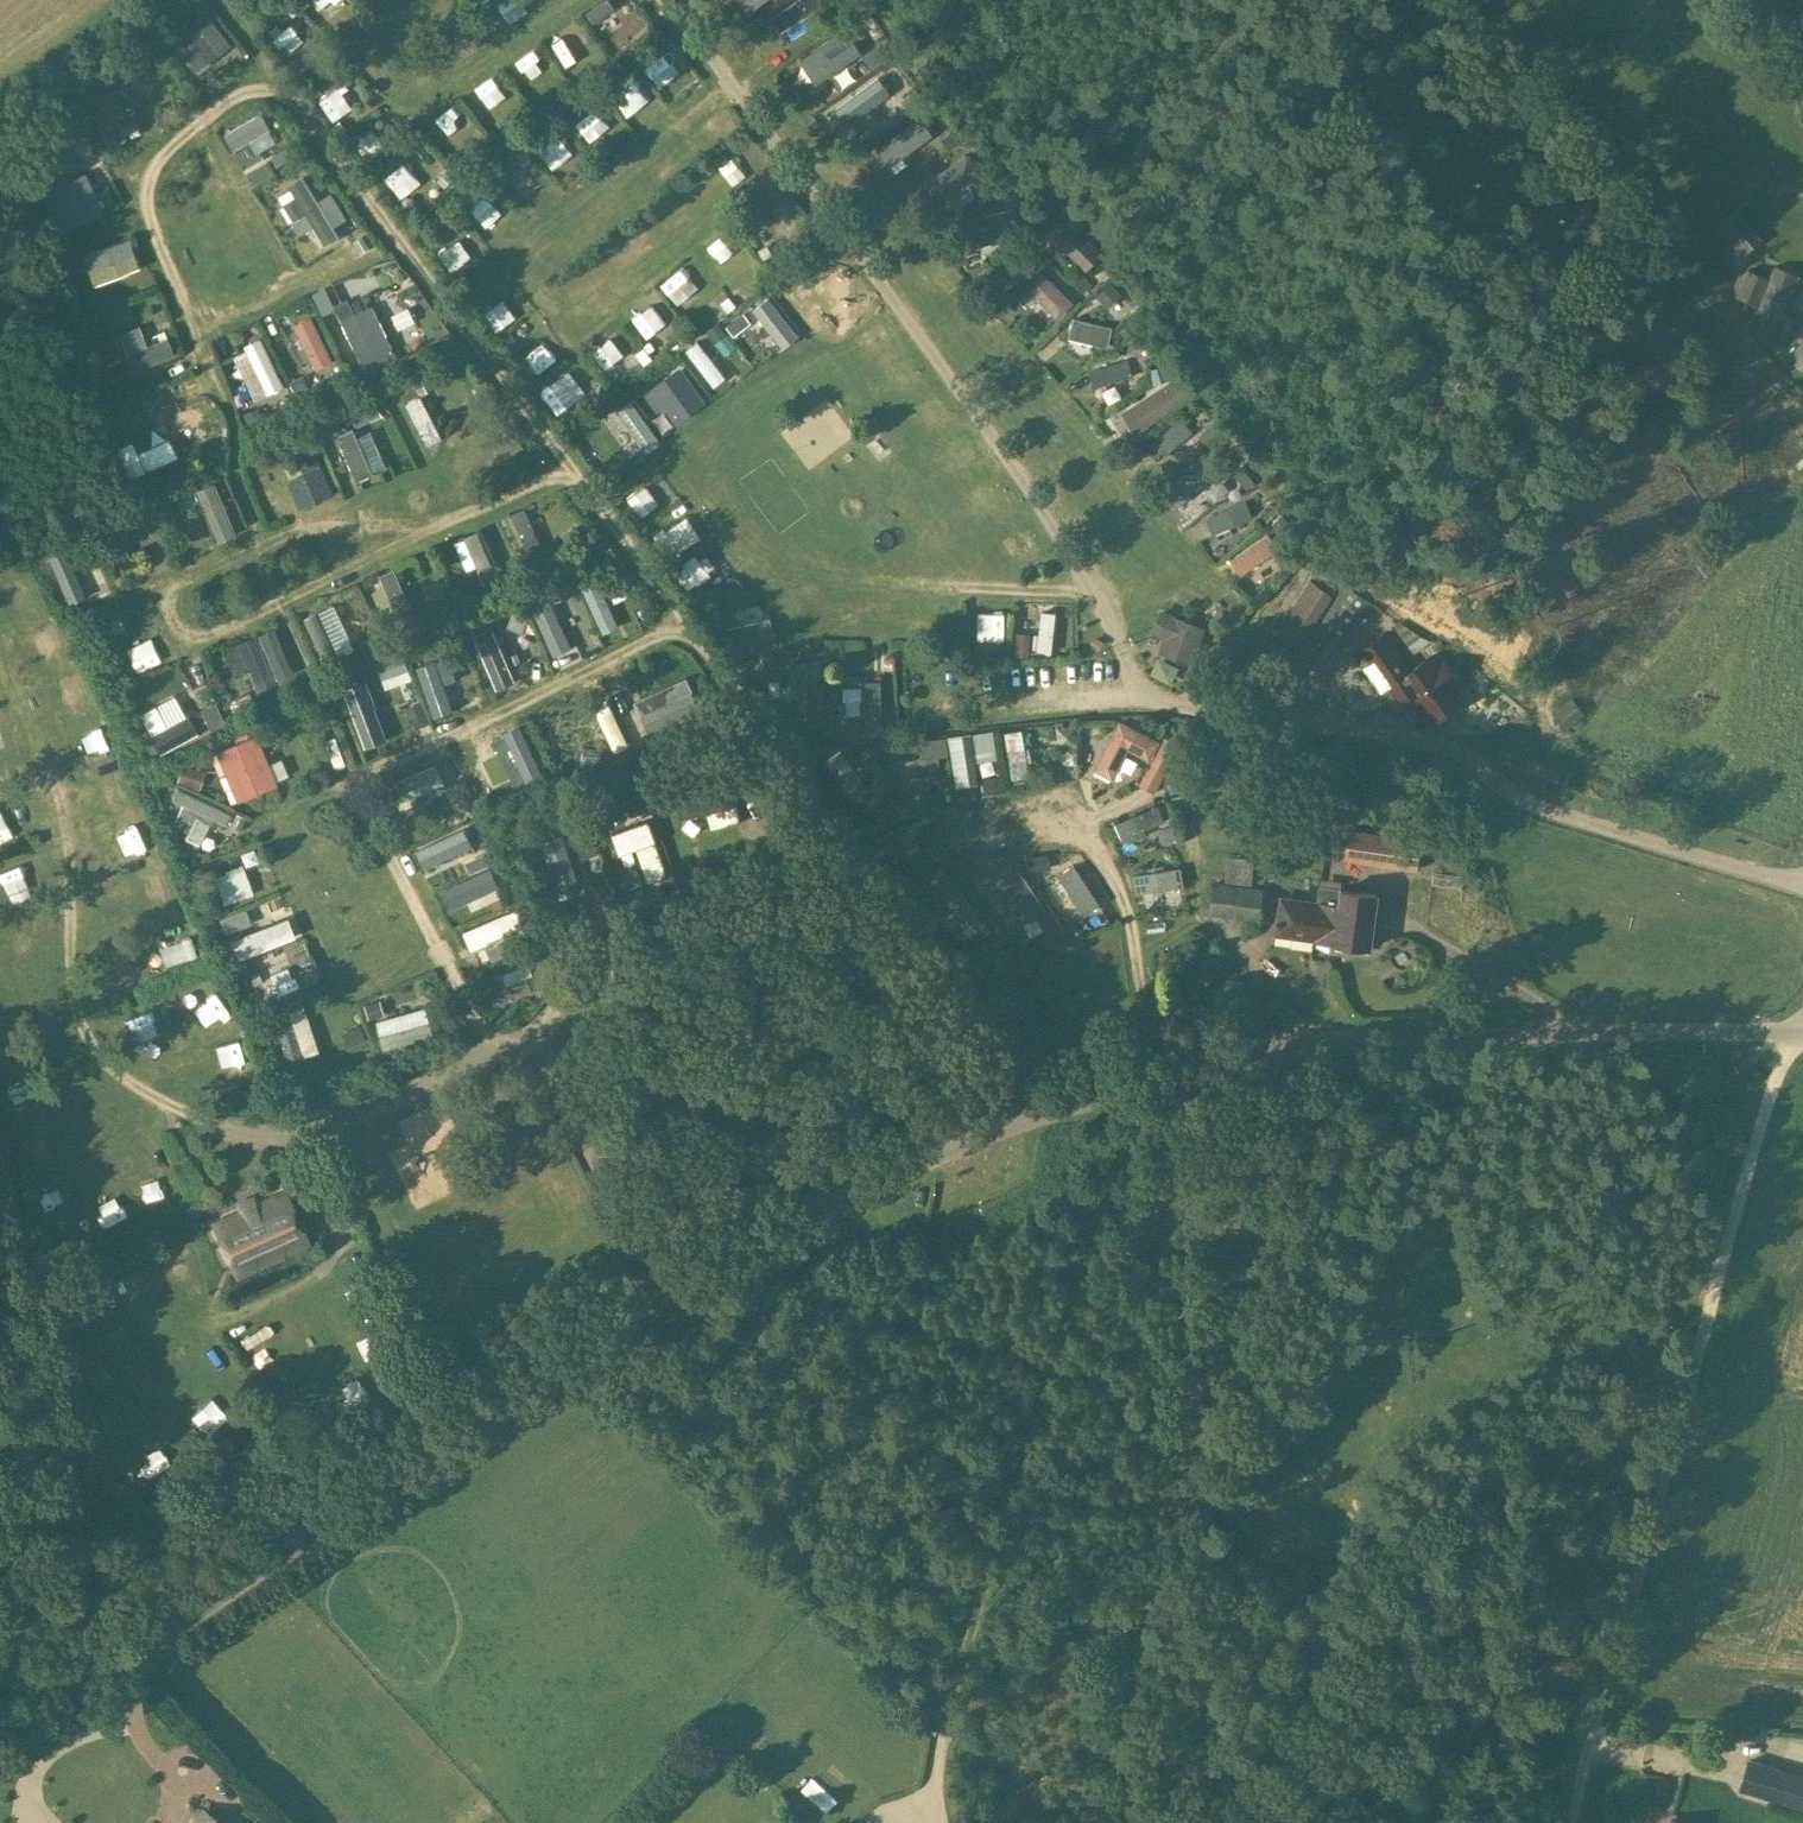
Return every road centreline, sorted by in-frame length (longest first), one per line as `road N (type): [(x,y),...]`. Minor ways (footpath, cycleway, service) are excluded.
road 1 (unclassified): [(0,1679),(84,1670),(167,1636),(661,1289),(837,1185),(1041,1101),(1219,1050),(1802,1033)]
road 2 (track): [(1041,1101),(218,0)]
road 3 (track): [(1571,1822),(1769,1094),(1794,1033)]

